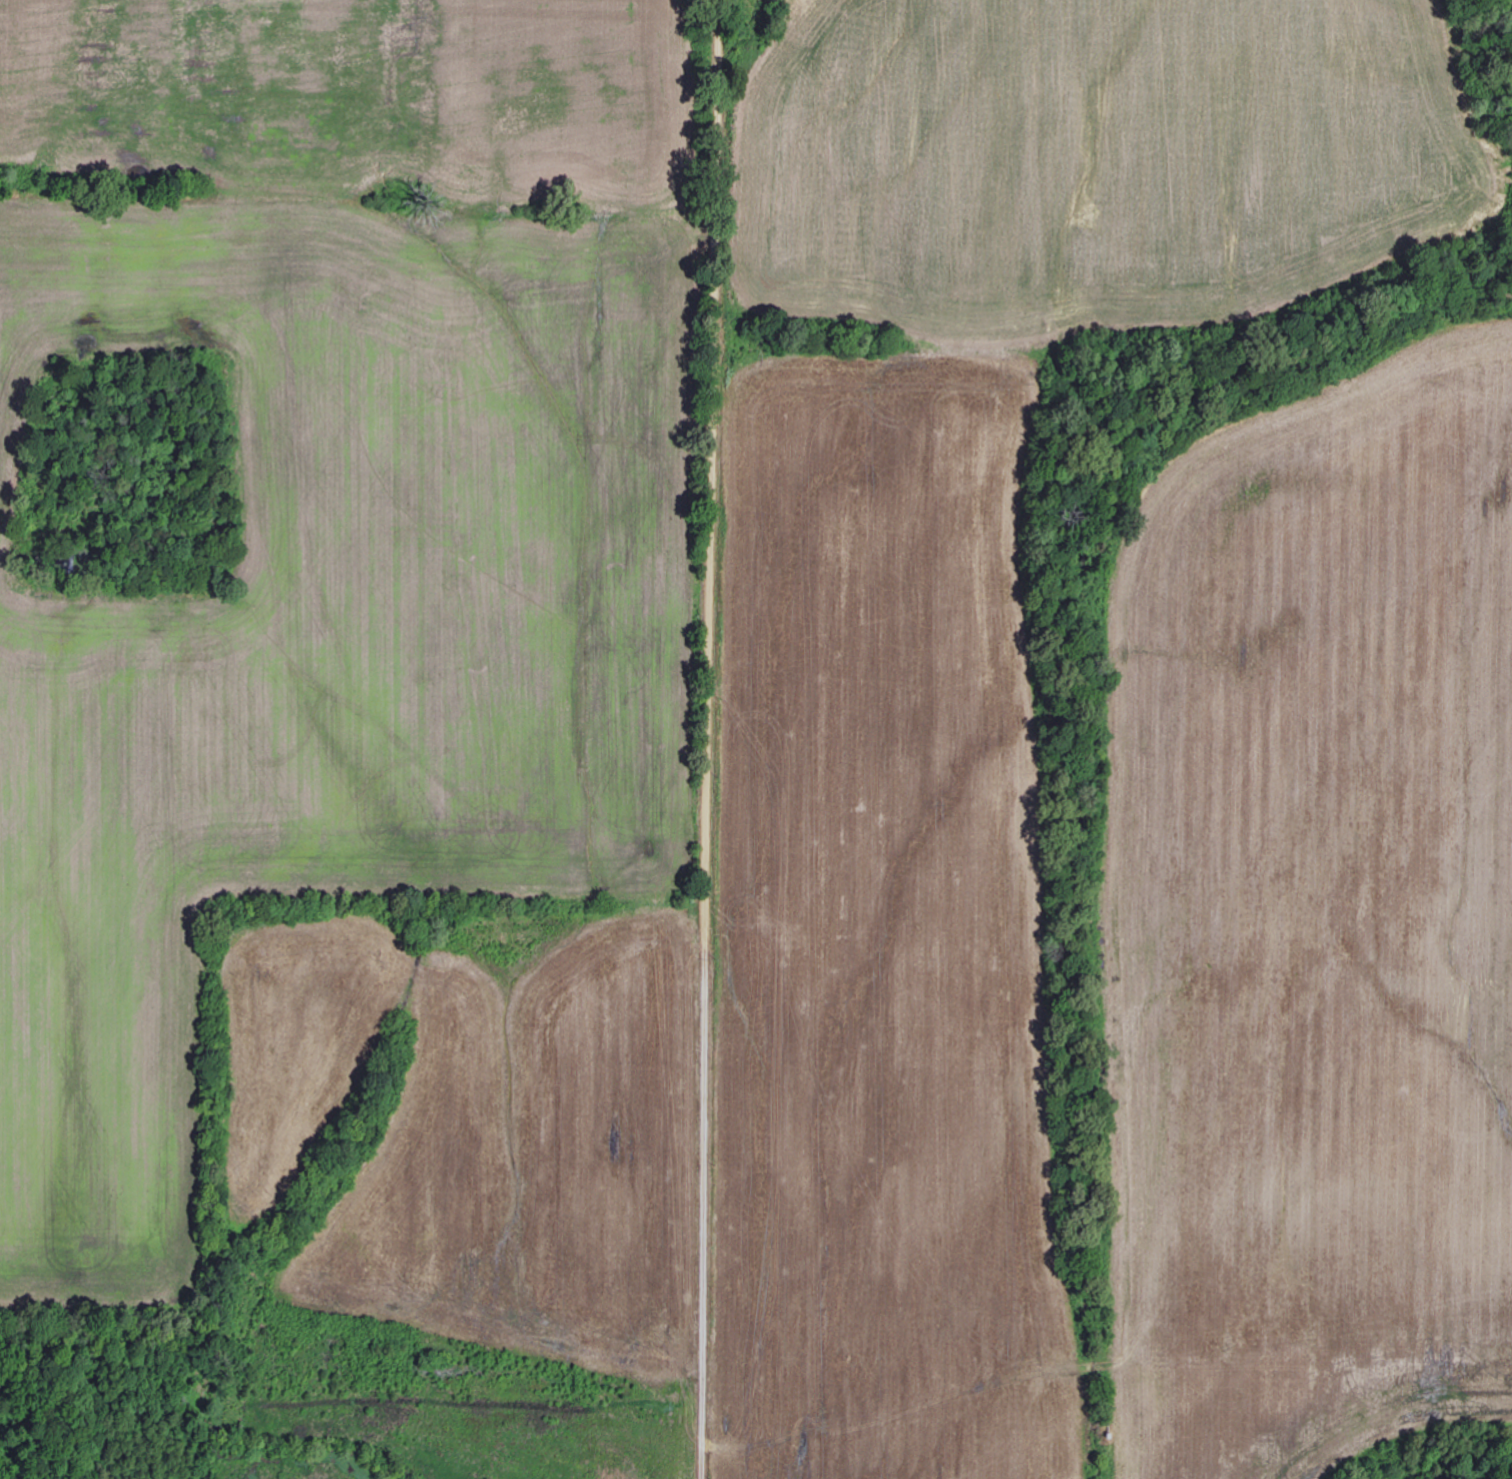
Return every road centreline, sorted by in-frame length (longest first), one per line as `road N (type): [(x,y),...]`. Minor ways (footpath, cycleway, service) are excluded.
road 1 (residential): [(720,300),(723,0)]

